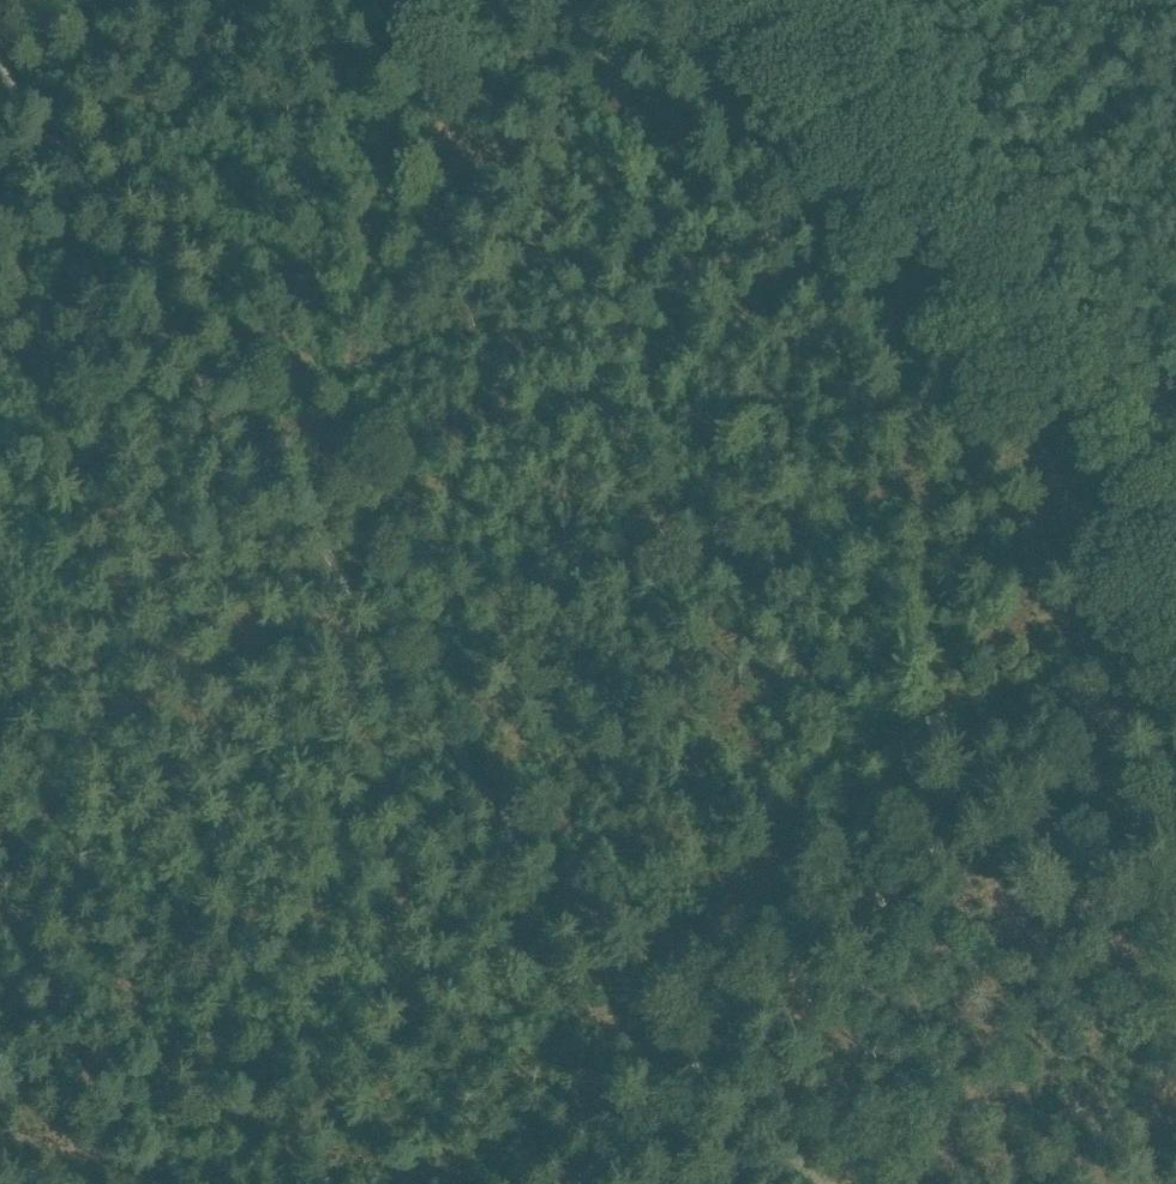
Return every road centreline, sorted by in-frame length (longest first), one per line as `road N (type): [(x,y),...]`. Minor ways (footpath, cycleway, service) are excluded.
road 1 (unclassified): [(753,0),(1175,625)]
road 2 (track): [(692,1077),(1175,650)]

